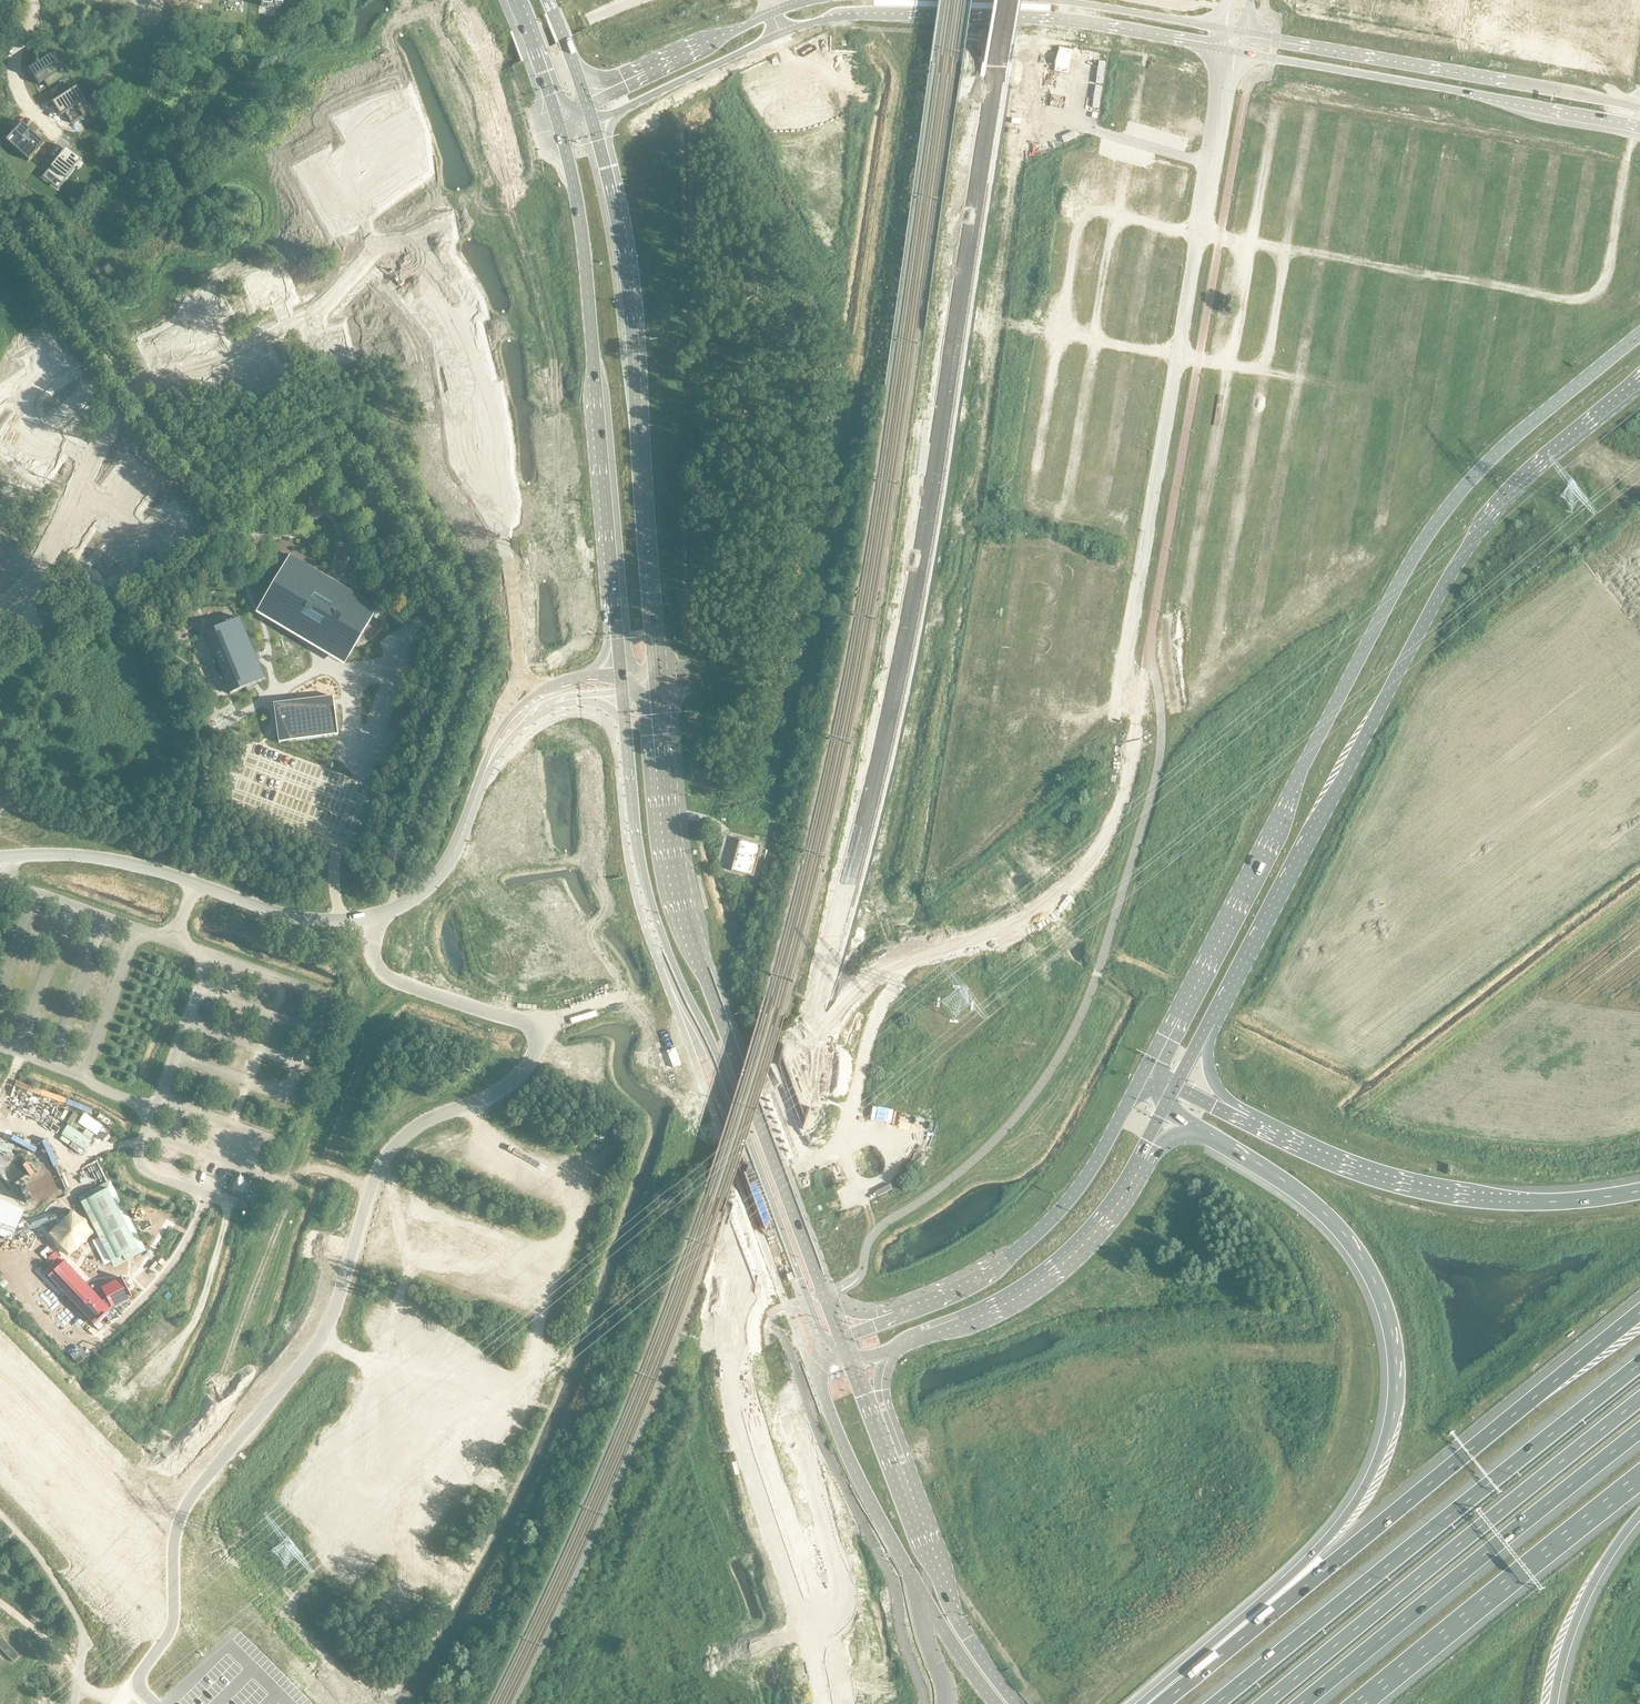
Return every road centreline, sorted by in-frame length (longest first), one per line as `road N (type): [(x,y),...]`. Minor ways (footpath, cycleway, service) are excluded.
road 1 (unclassified): [(118,1703),(171,1626),(183,1515),(321,1339),(379,1163),(413,1128),(517,1078),(535,1051),(532,1028),(521,1020),(380,971),(372,958),(373,922)]
road 2 (secondary): [(1639,332),(1502,447),(1417,550),(1142,1077)]
road 3 (secondary): [(1215,1014),(1466,551),(1532,474),(1639,384)]
road 4 (motorway): [(1223,1142),(1289,1184),(1350,1241),(1381,1296),(1396,1382),(1381,1450),(1338,1525),(1271,1593),(1138,1703)]
road 5 (secondary): [(825,1295),(682,922),(666,852),(657,689)]
road 6 (motorway): [(1639,1312),(1161,1703)]
road 7 (secondary): [(655,671),(629,315),(592,124)]
road 8 (motorway): [(1639,1366),(1216,1703)]
road 9 (secondary): [(558,126),(578,207),(613,626)]
road 10 (motorway): [(1639,1399),(1263,1703)]
road 11 (secondary): [(664,961),(663,979),(814,1379)]
road 12 (tertiary): [(782,34),(874,13),(1049,17),(1220,50)]
road 13 (motorway): [(1302,1703),(1639,1431)]
road 14 (secondary): [(664,961),(708,1046),(827,1350)]
road 15 (motorway): [(1639,1191),(1543,1202),(1435,1190),(1366,1171),(1238,1116)]
road 16 (tertiary): [(1639,105),(1244,34)]
road 17 (tertiary): [(1241,54),(1636,122)]
road 18 (secondary): [(814,1379),(868,1499),(995,1703)]
road 19 (residential): [(376,253),(403,244),(434,254),(472,326),(515,499),(551,533)]
road 20 (secondary): [(1142,1077),(1085,1179),(1039,1230),(974,1278),(878,1317)]
road 21 (residential): [(92,459),(134,401),(252,355),(376,253)]
road 22 (motorway): [(1360,1703),(1639,1479)]
road 23 (residential): [(1639,78),(1297,20)]
road 24 (secondary): [(1015,1703),(958,1625),(874,1404)]
road 25 (secondary): [(891,1349),(993,1310),(1062,1266),(1111,1213),(1144,1160)]
road 26 (secondary): [(623,740),(633,854),(664,961)]
road 27 (tertiary): [(592,124),(782,34)]
road 28 (tertiary): [(774,15),(585,100)]
road 29 (motorway): [(1555,1703),(1579,1617),(1639,1516)]
road 30 (tertiary): [(373,922),(445,866),(485,770)]
road 31 (tertiary): [(192,885),(111,863),(0,859)]
road 32 (tertiary): [(1224,31),(1036,0)]
road 33 (tertiary): [(342,923),(276,917),(192,885)]
road 34 (residential): [(99,725),(20,597)]
road 35 (residential): [(33,0),(14,73),(33,114),(55,134)]
road 36 (tertiary): [(580,676),(514,711),(485,770)]
road 37 (secondary): [(513,0),(558,126)]

